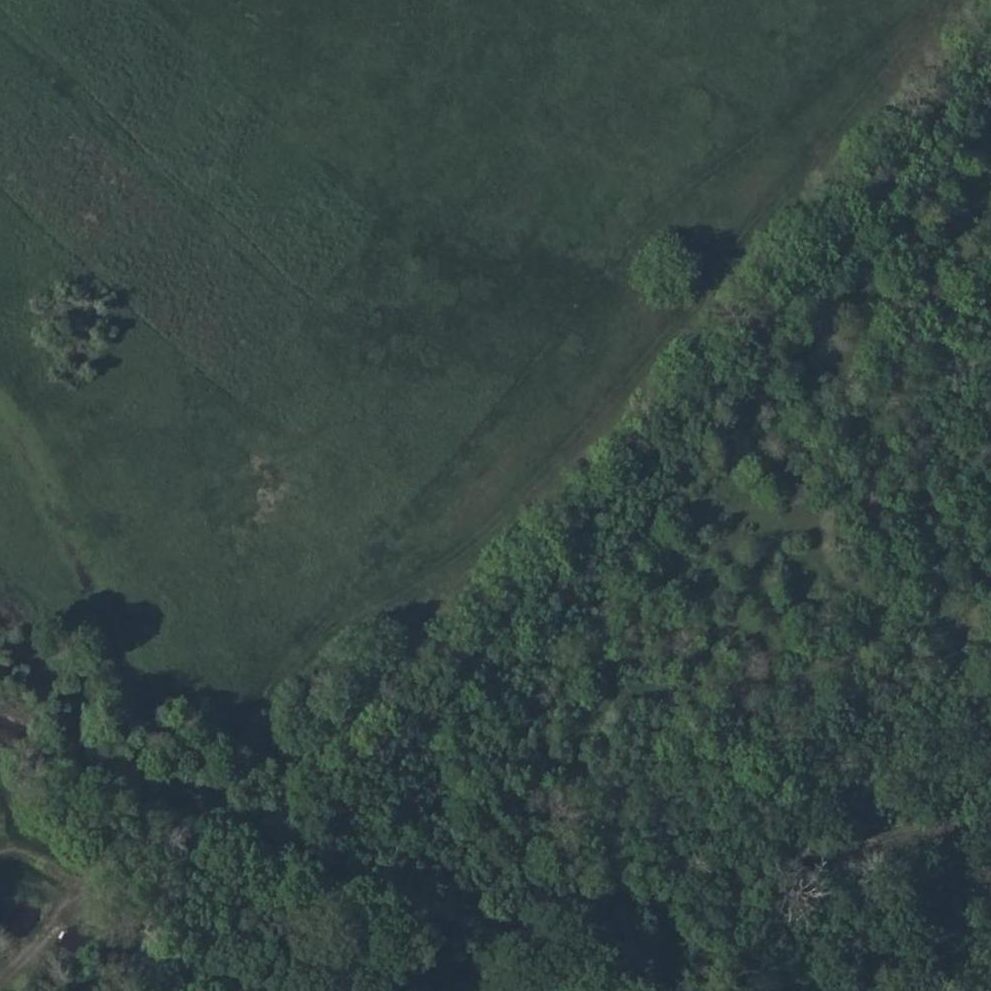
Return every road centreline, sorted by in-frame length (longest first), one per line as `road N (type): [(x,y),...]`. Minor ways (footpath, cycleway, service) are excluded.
road 1 (track): [(990,830),(674,902),(558,903)]

